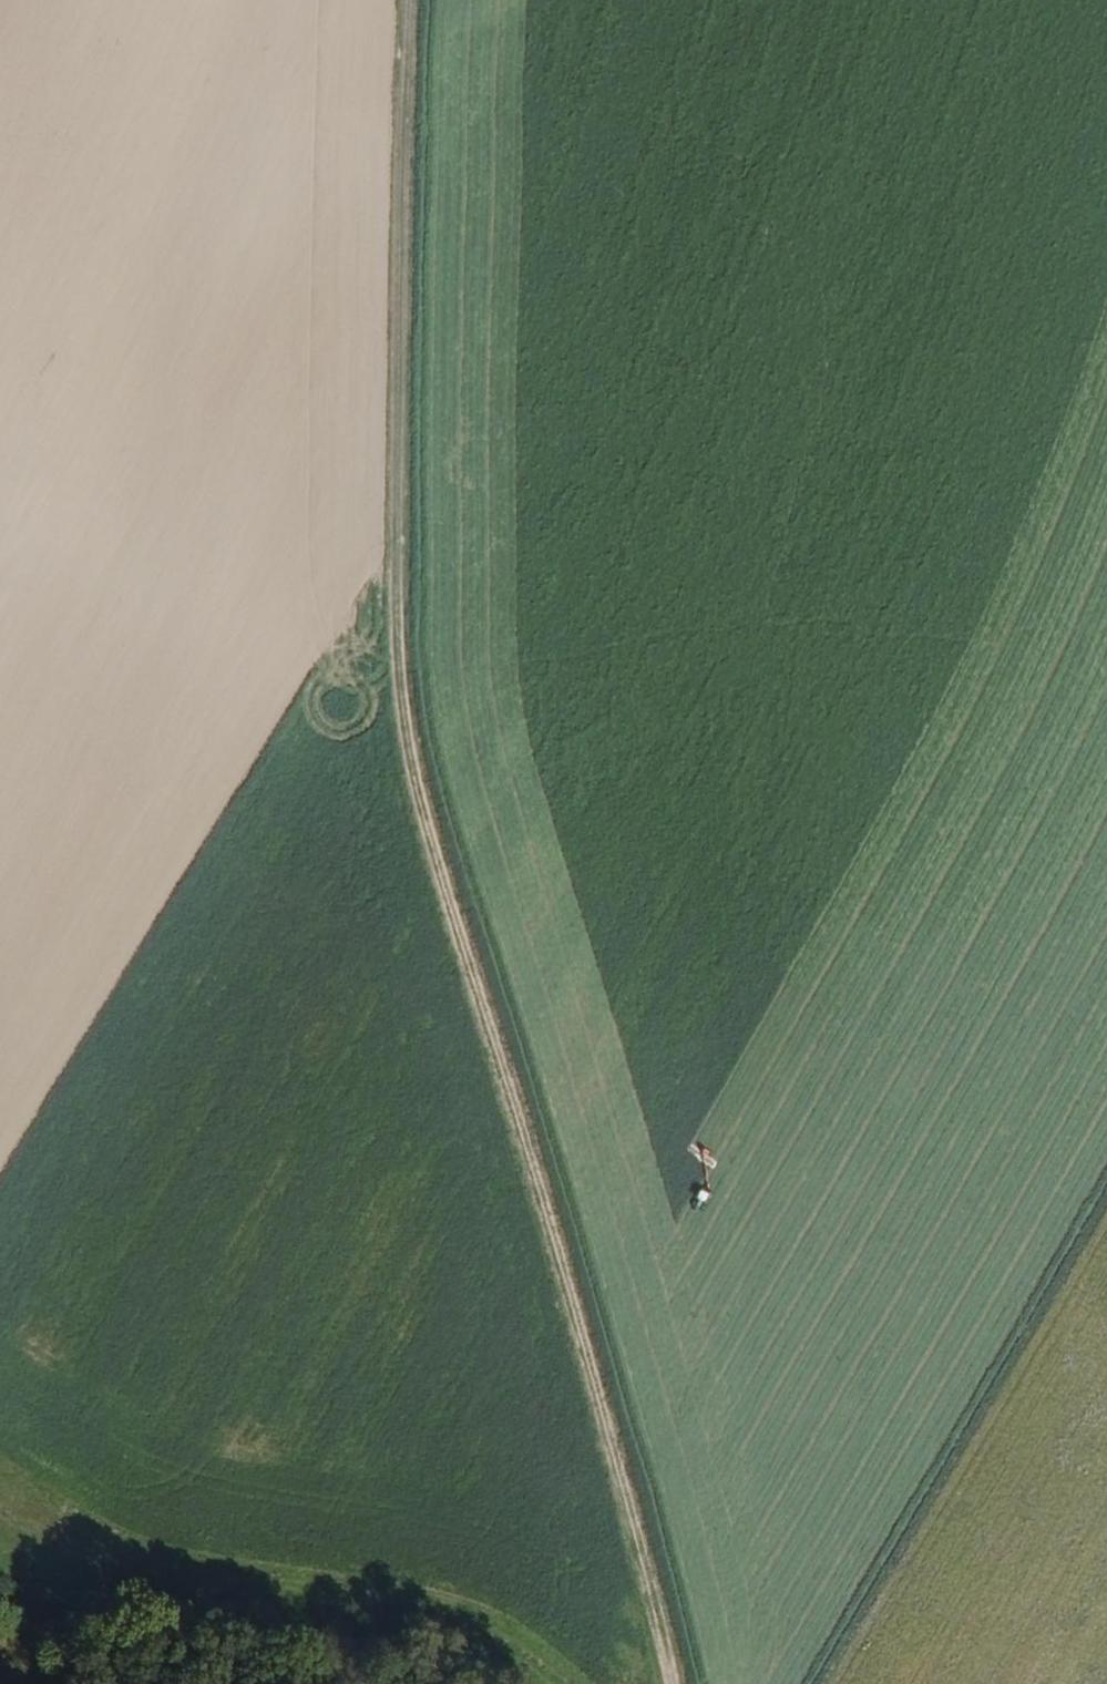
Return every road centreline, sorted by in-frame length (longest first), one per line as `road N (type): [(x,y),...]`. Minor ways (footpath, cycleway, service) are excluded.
road 1 (track): [(672,1683),(576,1311),(411,760),(397,607),(412,0)]

